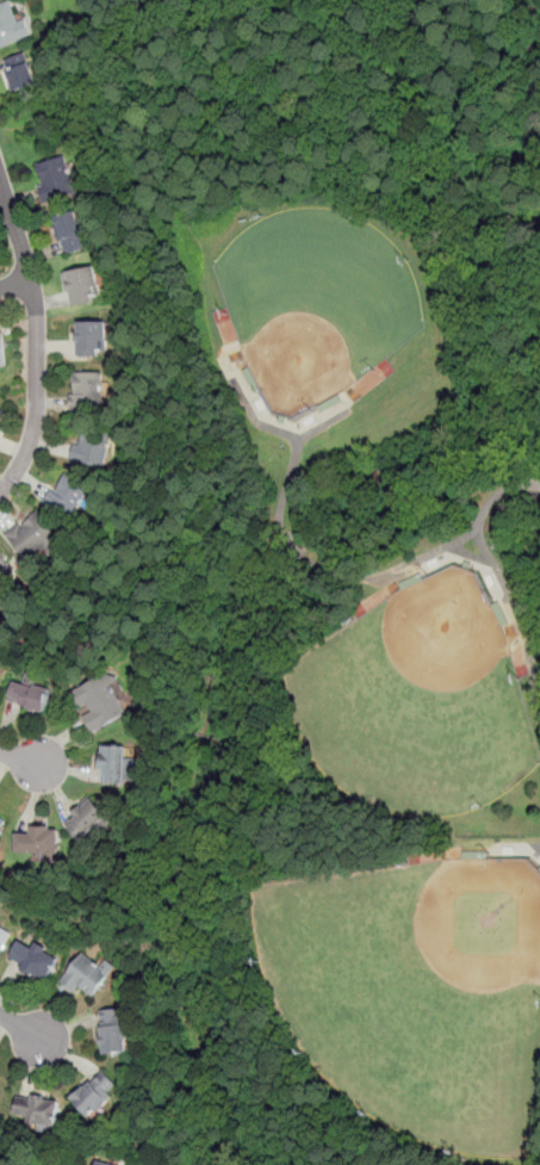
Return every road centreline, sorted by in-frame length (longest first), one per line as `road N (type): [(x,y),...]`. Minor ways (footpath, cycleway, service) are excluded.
road 1 (residential): [(0,178),(37,317),(32,440),(0,492)]

